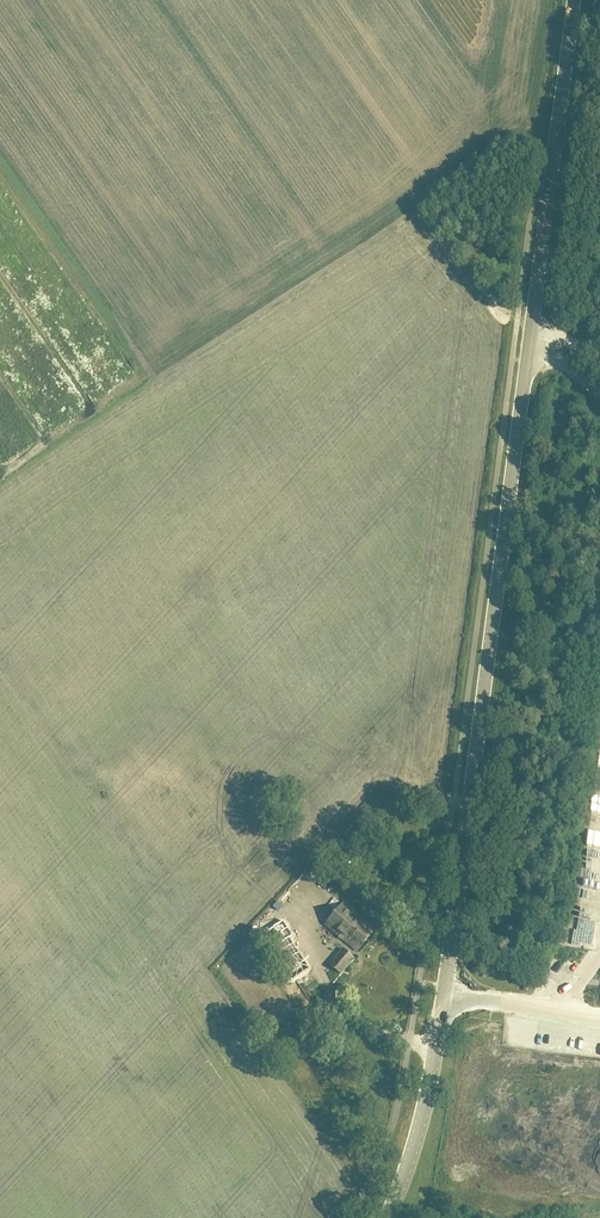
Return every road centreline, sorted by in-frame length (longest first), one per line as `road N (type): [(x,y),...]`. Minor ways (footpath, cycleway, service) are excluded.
road 1 (tertiary): [(393,1217),(436,1067),(575,0)]

